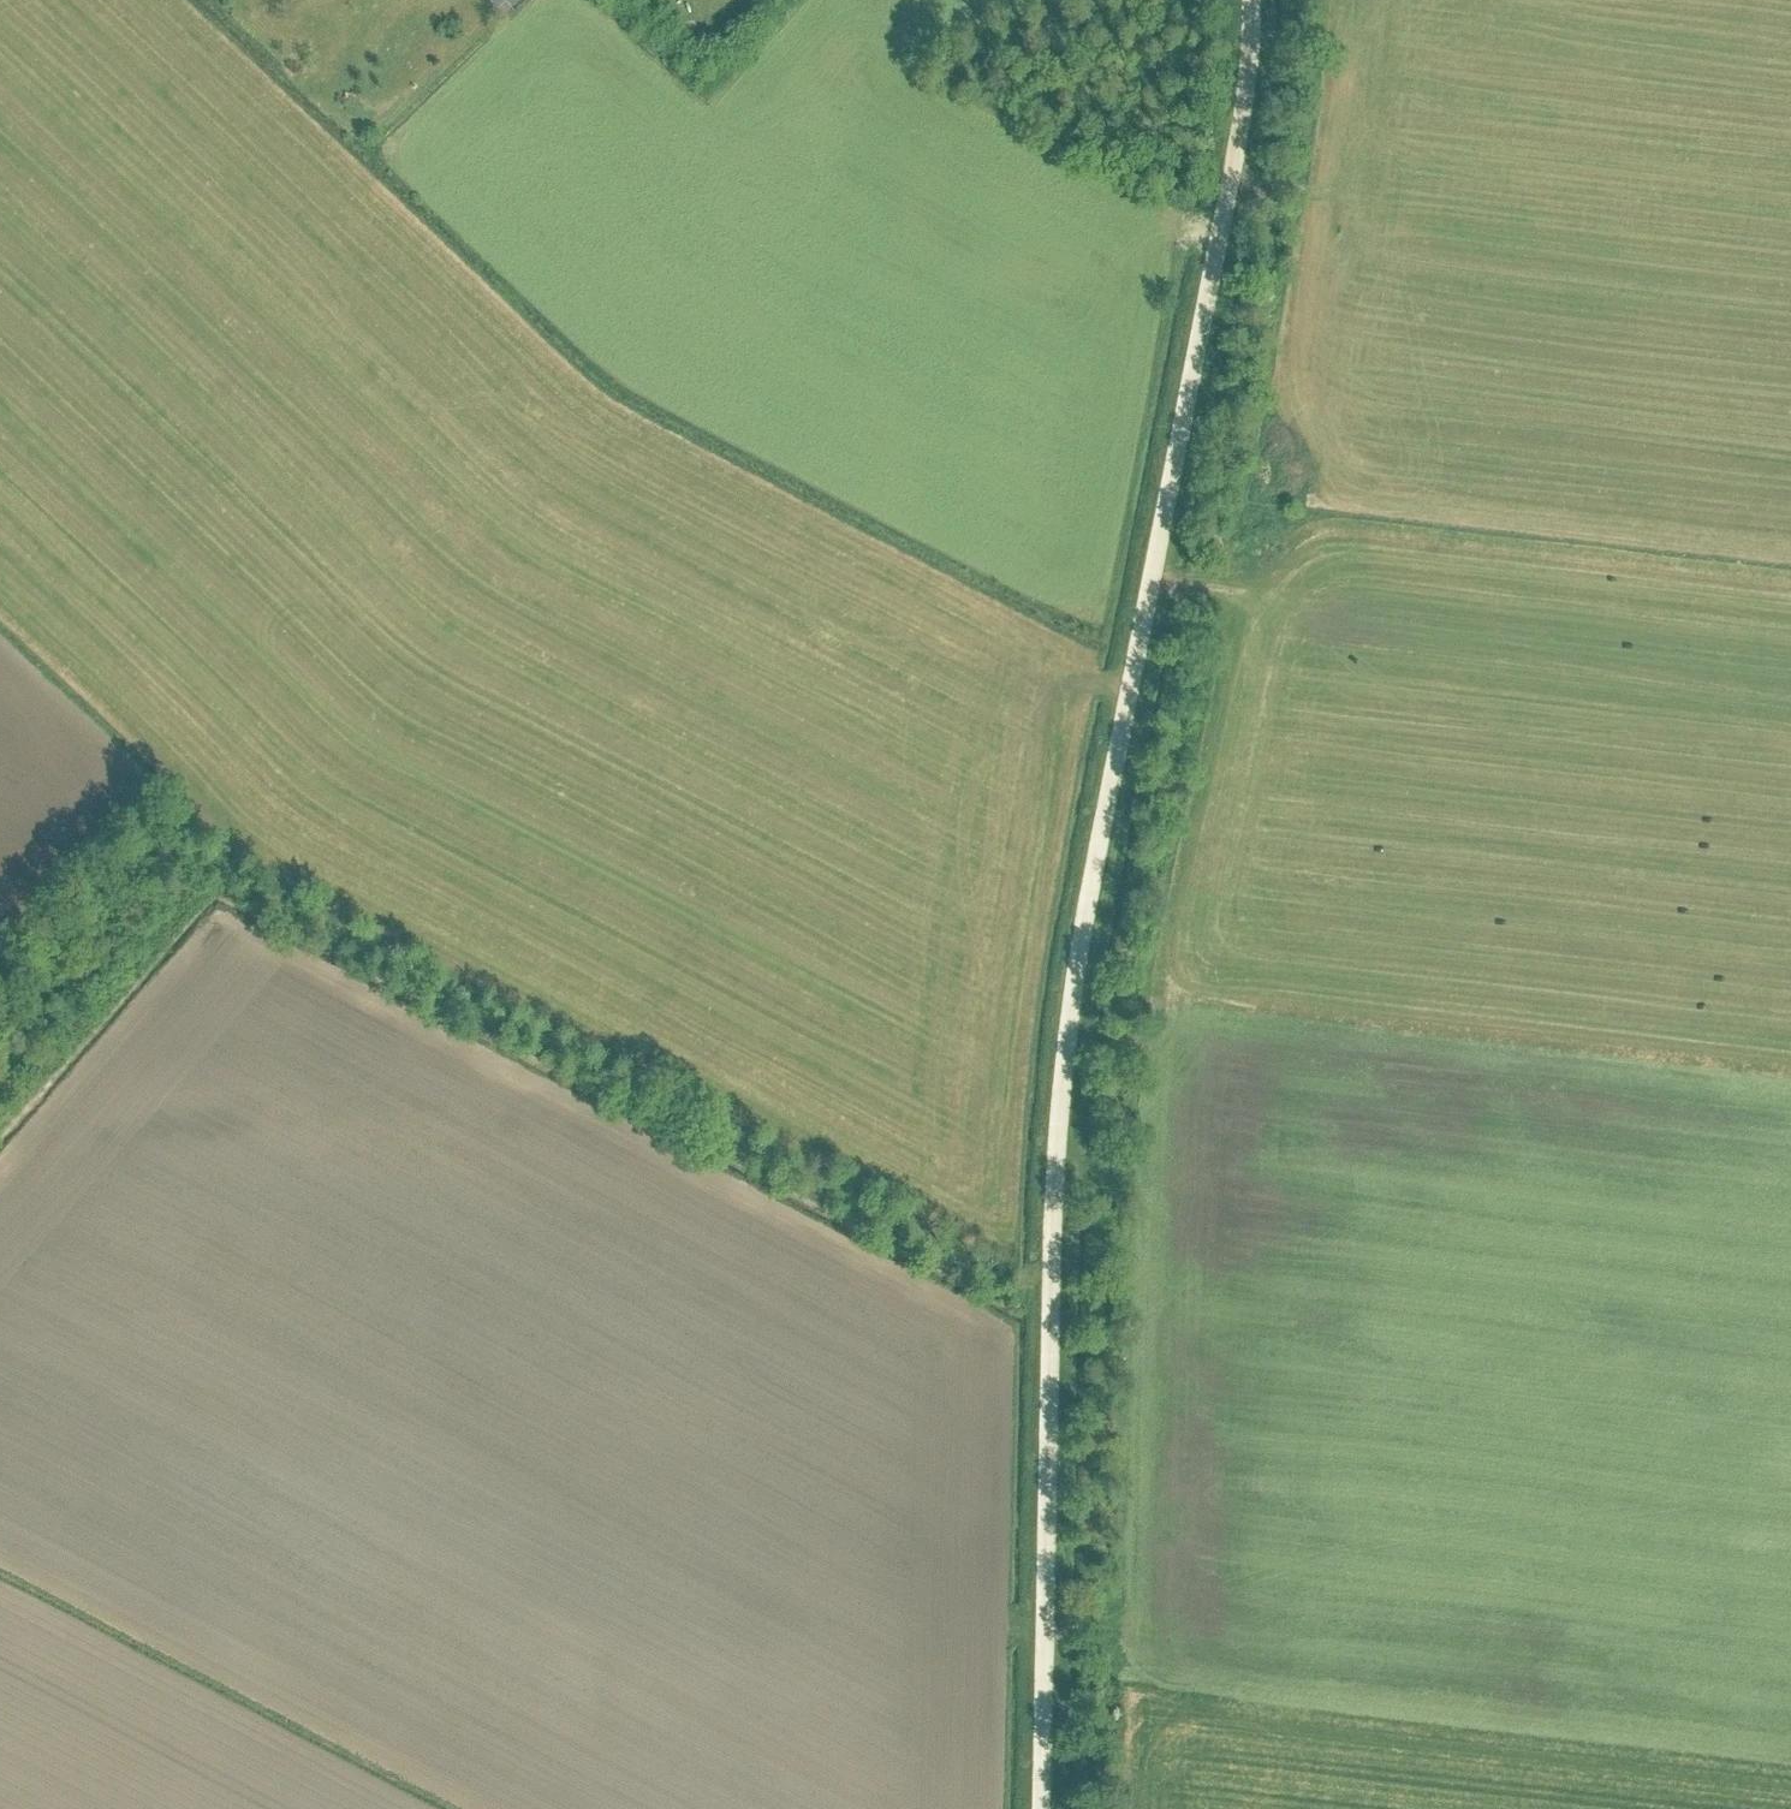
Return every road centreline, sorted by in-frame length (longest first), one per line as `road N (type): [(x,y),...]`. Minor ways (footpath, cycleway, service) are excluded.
road 1 (unclassified): [(1040,1808),(1051,1294),(1074,984),(1240,120),(1248,0)]

